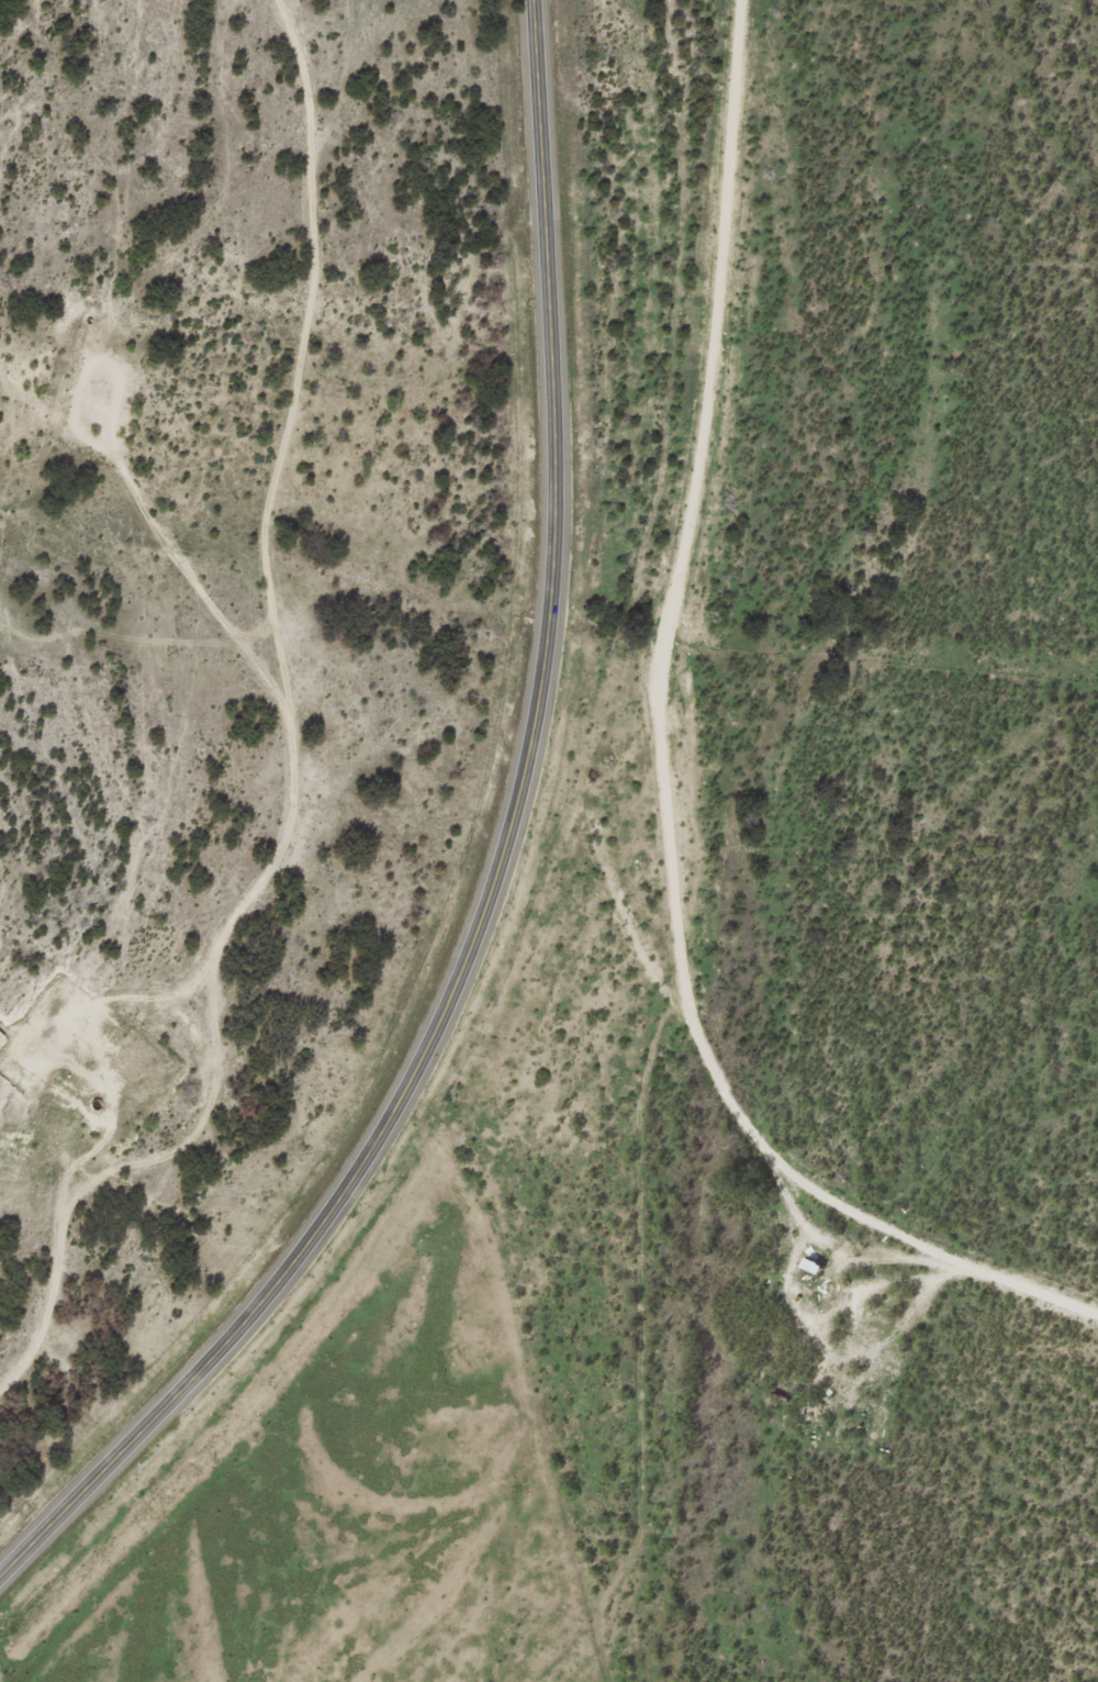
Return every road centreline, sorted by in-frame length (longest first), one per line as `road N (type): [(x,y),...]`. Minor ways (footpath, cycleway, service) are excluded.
road 1 (trunk): [(534,0),(554,467),(546,643),(511,827),(473,944),(396,1105),(302,1252),(209,1366),(0,1575)]

